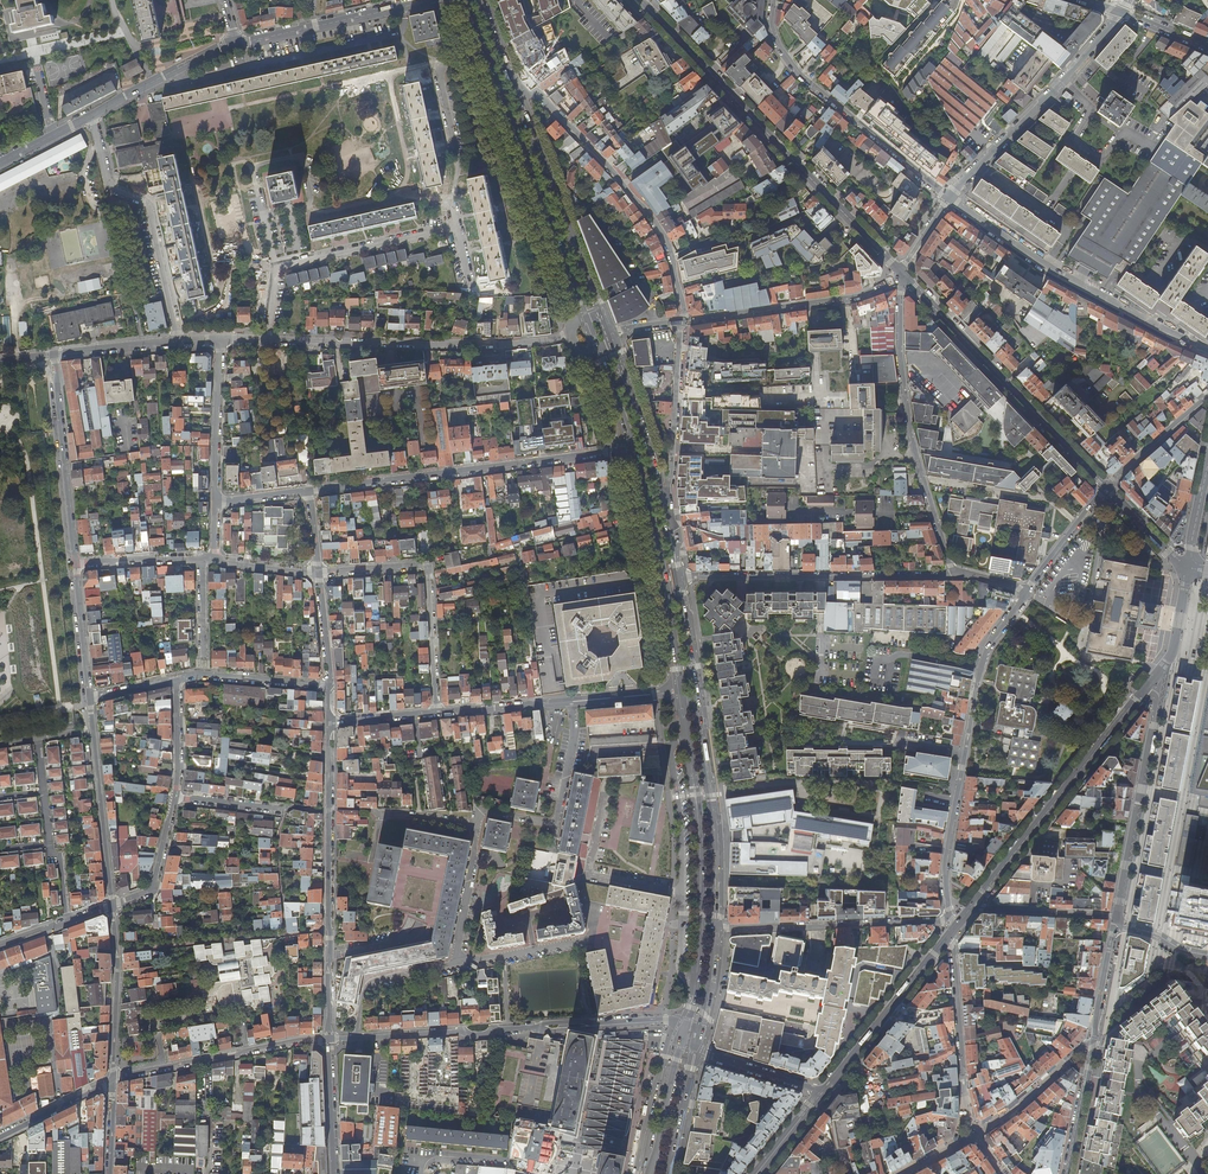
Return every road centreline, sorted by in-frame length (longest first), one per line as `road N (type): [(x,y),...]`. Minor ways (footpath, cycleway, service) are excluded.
road 1 (secondary): [(632,448),(663,578),(698,814),(701,928),(687,1023)]
road 2 (residential): [(1117,919),(1158,705),(1144,689),(982,895)]
road 3 (tertiary): [(638,0),(899,272)]
road 4 (residential): [(1025,590),(977,674),(945,871),(947,919)]
road 5 (secondary): [(467,0),(584,317)]
road 6 (residential): [(309,491),(632,448)]
road 7 (residential): [(328,1040),(328,723)]
road 8 (residential): [(899,272),(910,437),(954,574)]
road 9 (residential): [(570,337),(483,348),(266,341)]
road 10 (residential): [(949,195),(1057,276),(1207,353)]
road 11 (residential): [(511,82),(625,184),(661,237),(680,321)]
road 12 (tertiary): [(899,272),(1105,488)]
road 13 (residential): [(773,0),(770,26),(799,75),(949,195)]
road 14 (residential): [(682,577),(954,574)]
road 15 (residential): [(1066,1173),(1117,919)]
road 16 (residential): [(179,342),(146,203),(109,189),(93,116)]
road 17 (residential): [(437,713),(427,567),(318,572)]
road 18 (residential): [(1118,11),(949,195)]
road 19 (secondary): [(602,311),(511,82)]
road 20 (secondary): [(714,929),(712,815),(694,689)]
road 21 (residential): [(437,713),(674,689)]
road 22 (residential): [(564,1026),(328,1040)]
road 23 (residential): [(947,919),(714,929)]
road 24 (residential): [(899,272),(853,298),(680,321)]
road 25 (residential): [(328,1040),(113,1081)]
road 26 (residential): [(77,565),(55,354)]
road 27 (residential): [(236,43),(433,0)]
road 28 (residential): [(273,265),(455,226)]
road 29 (residential): [(937,951),(821,1094)]
road 30 (residential): [(661,503),(680,321)]
road 31 (residential): [(113,1081),(111,903)]
road 32 (residential): [(111,903),(93,732)]
road 33 (residential): [(264,218),(254,168),(288,156),(303,165),(311,201),(289,212)]
road 34 (secondary): [(661,503),(612,345)]
road 35 (residential): [(219,341),(217,503)]
road 36 (residential): [(236,43),(93,116)]
road 37 (secondary): [(687,1023),(649,1173)]
road 38 (residential): [(176,679),(329,685)]
road 39 (residential): [(974,909),(1117,919)]
road 40 (residential): [(1105,488),(1207,396)]
road 41 (residential): [(174,799),(153,889),(111,903)]
road 42 (residential): [(821,1094),(694,1052)]
road 43 (residential): [(953,936),(963,1069)]
road 44 (residential): [(333,1173),(328,1040)]
road 45 (residential): [(89,697),(77,565)]
road 46 (residential): [(1105,488),(1025,590)]
road 47 (residential): [(113,1081),(0,1137)]
road 48 (residential): [(77,565),(202,559)]
road 49 (residential): [(179,342),(55,354)]
road 50 (secondary): [(666,1173),(694,1052)]
road 51 (residential): [(564,1026),(687,1023)]
road 52 (residential): [(176,679),(174,799)]

